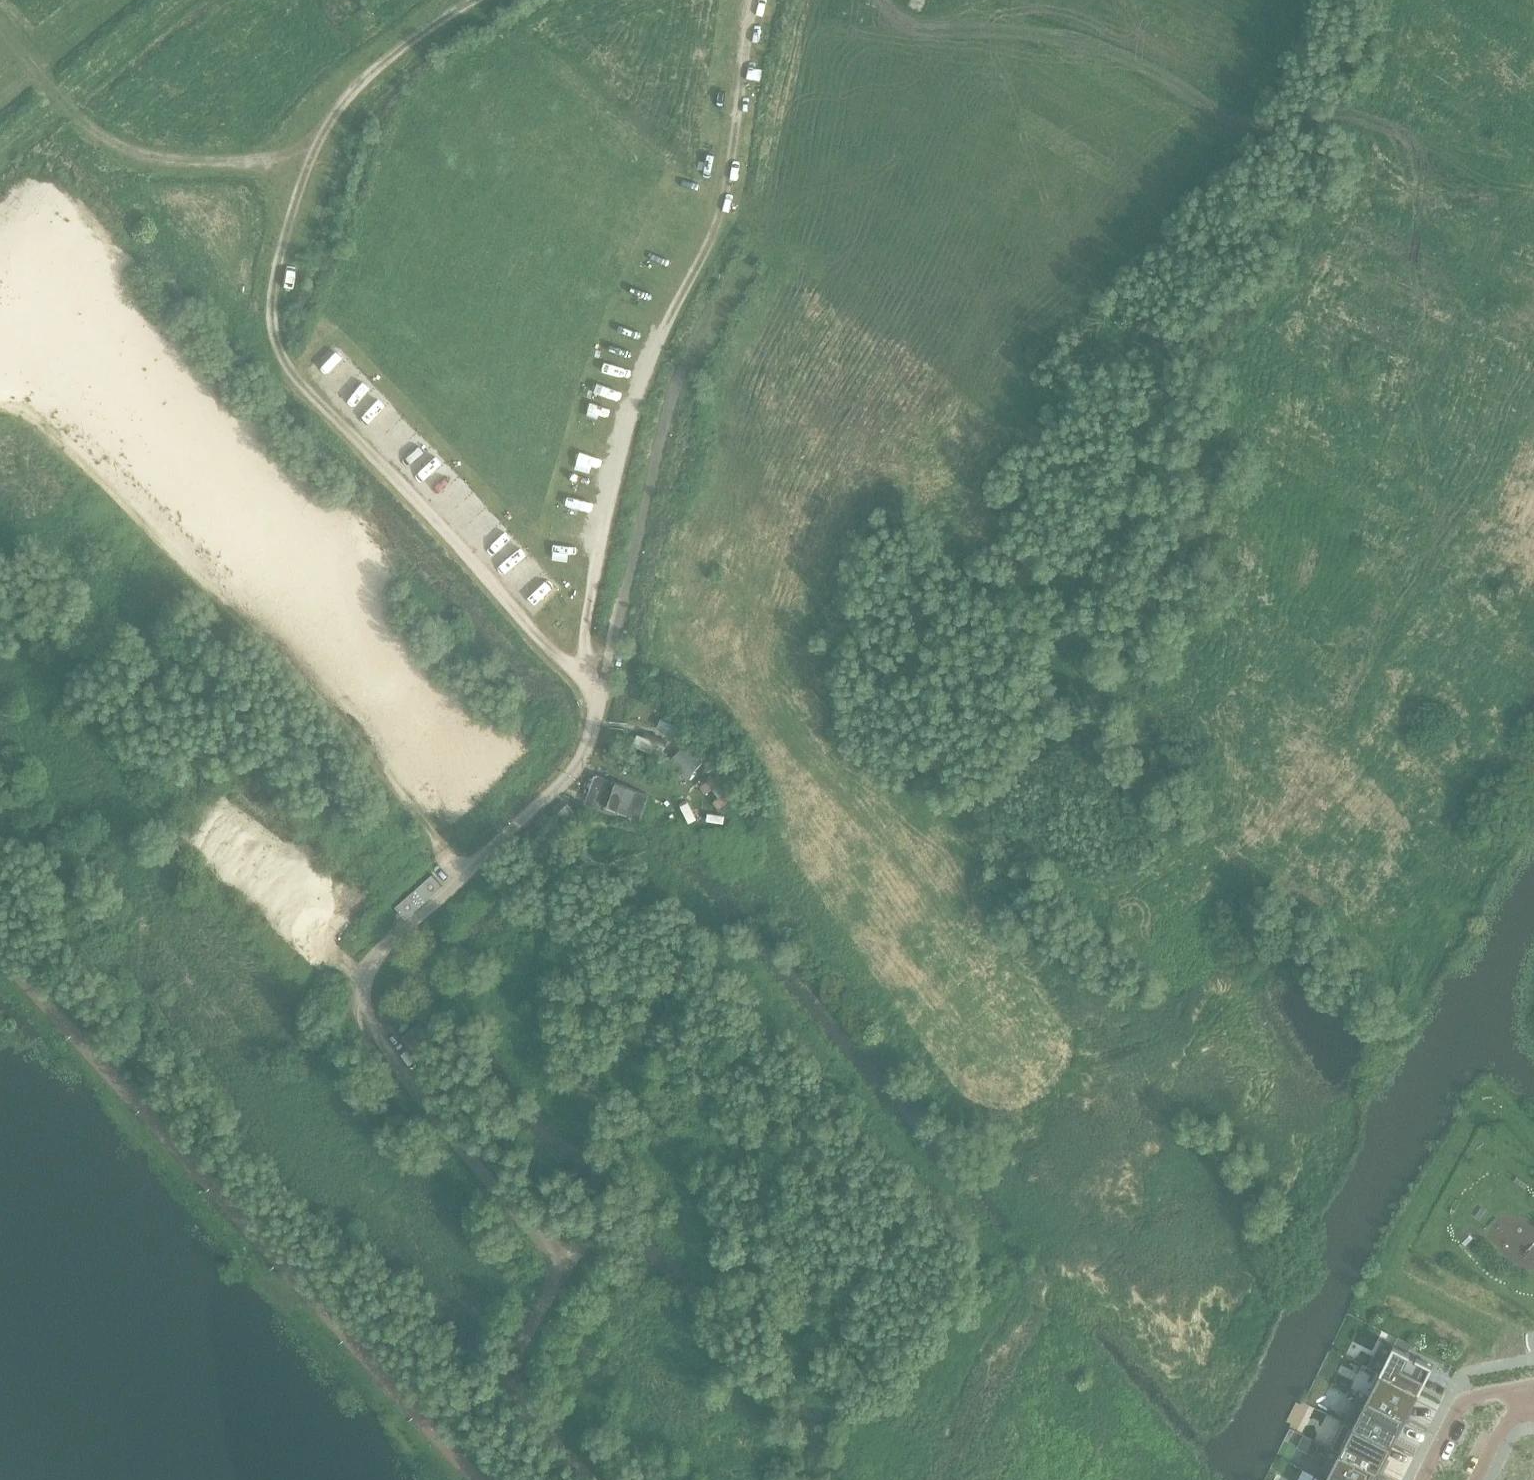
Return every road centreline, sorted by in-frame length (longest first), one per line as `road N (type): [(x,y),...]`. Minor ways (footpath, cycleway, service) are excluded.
road 1 (track): [(471,0),(429,20),(294,168),(273,339),(558,656),(586,675)]
road 2 (track): [(586,675),(585,629),(628,418),(721,215),(750,0)]
road 3 (track): [(465,872),(7,389),(0,394)]
road 4 (residential): [(1522,1388),(1456,1410),(1421,1479)]

